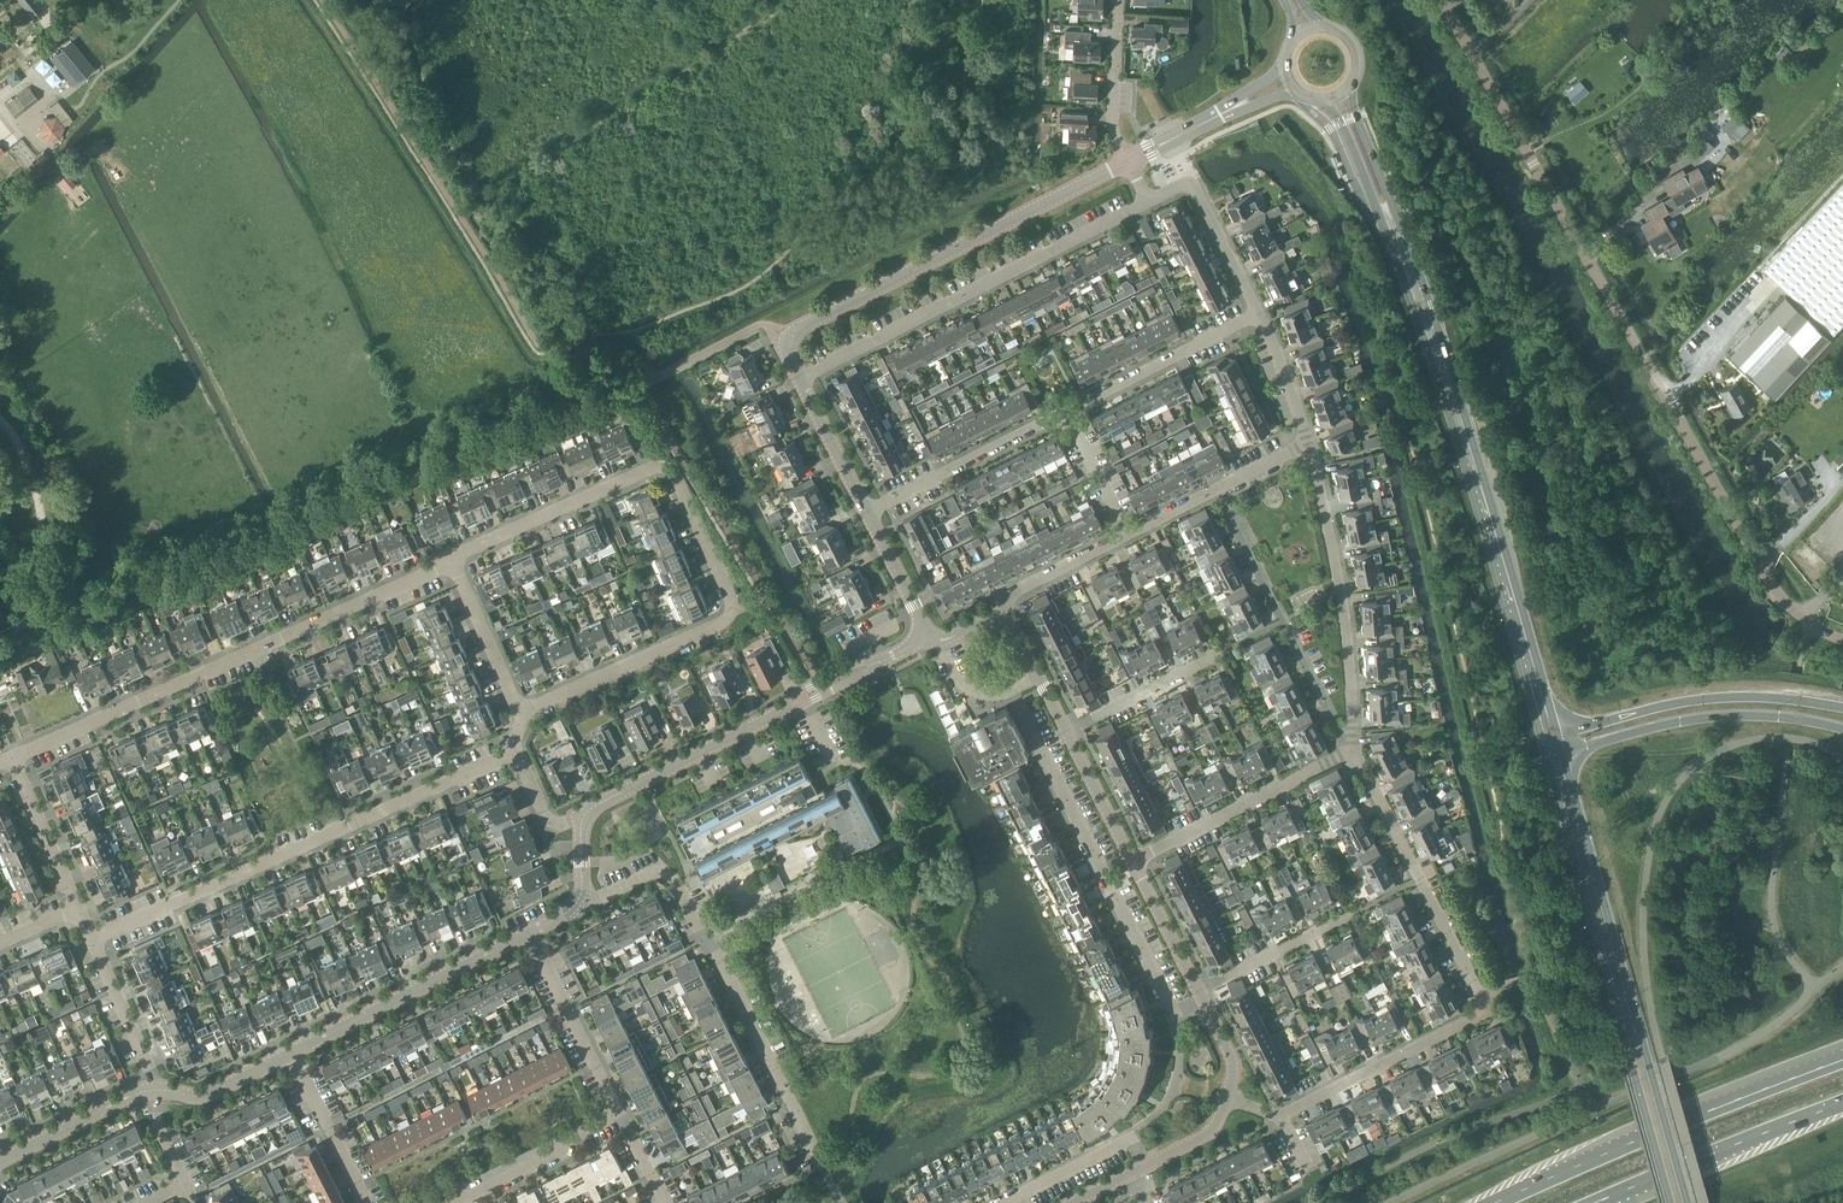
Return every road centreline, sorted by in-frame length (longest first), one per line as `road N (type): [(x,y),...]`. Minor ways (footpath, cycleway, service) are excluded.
road 1 (unclassified): [(1842,639),(1813,626),(1780,594),(1445,0)]
road 2 (residential): [(452,561),(664,464),(733,615),(522,712)]
road 3 (residential): [(1351,752),(1480,1008),(1473,1021),(1280,1118),(1231,1101)]
road 4 (tertiary): [(1554,734),(1474,459),(1387,210)]
road 5 (residential): [(14,760),(452,561)]
road 6 (residential): [(94,944),(515,753)]
road 7 (secondary): [(1691,1202),(1560,763)]
road 8 (secondary): [(1560,763),(1582,882),(1674,1202)]
road 9 (unclassified): [(801,379),(792,333),(1126,161)]
road 10 (residential): [(823,1164),(672,878),(652,874),(584,901)]
road 11 (residential): [(801,379),(1148,202)]
road 12 (primary): [(1842,1056),(1496,1202)]
road 13 (residential): [(1310,446),(1340,576),(1348,744)]
road 14 (primary): [(1842,709),(1775,700),(1675,704),(1554,734)]
road 15 (primary): [(1558,754),(1710,718),(1752,716),(1842,732)]
road 16 (residential): [(1348,744),(1221,488)]
road 17 (unclassified): [(293,1052),(528,933)]
road 18 (primary): [(1603,1202),(1842,1104)]
road 19 (unclassified): [(583,818),(802,698)]
road 20 (residential): [(1130,861),(1351,752)]
road 21 (residential): [(868,514),(1069,416)]
road 22 (residential): [(1069,416),(1259,319)]
road 23 (residential): [(620,1115),(528,933)]
road 24 (residential): [(1148,202),(1180,186),(1197,192),(1259,319)]
road 25 (residential): [(465,1202),(563,1155),(576,1138),(620,1115)]
road 26 (unclassified): [(0,1164),(156,1092)]
road 27 (residential): [(367,1202),(293,1052)]
road 28 (residential): [(522,712),(452,561)]
road 29 (residential): [(1126,161),(1113,127),(1116,0)]
road 30 (residential): [(76,911),(14,760)]
road 31 (residential): [(1197,992),(1341,919)]
road 32 (residential): [(1067,734),(1209,659)]
road 33 (residential): [(156,1092),(94,944)]
road 34 (unclassified): [(868,514),(801,379)]
road 35 (residential): [(1006,616),(1016,596),(1126,537)]
road 36 (residential): [(1197,992),(1130,861)]
road 37 (unclassified): [(156,1092),(208,1092),(293,1052)]
road 38 (residential): [(1130,861),(1067,734)]
road 39 (residential): [(1259,319),(1310,446)]
road 40 (unclassified): [(924,636),(868,514)]
road 41 (residential): [(1126,537),(1069,416)]
road 42 (residential): [(1067,734),(1006,616)]
road 43 (residential): [(1131,1174),(1216,1134),(1231,1101)]
road 44 (tertiary): [(1387,210),(1388,191),(1350,89)]
road 45 (tertiary): [(1326,99),(1387,210)]
road 46 (unclassified): [(1126,161),(1236,106)]

